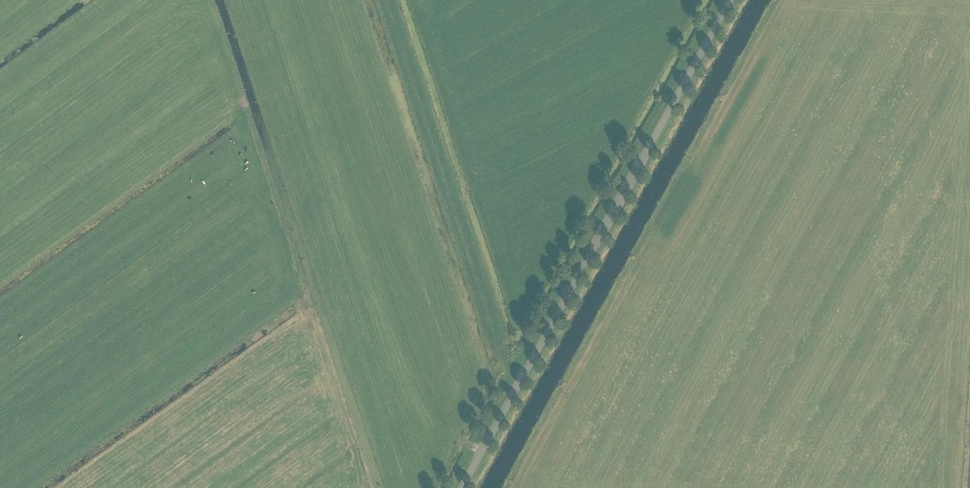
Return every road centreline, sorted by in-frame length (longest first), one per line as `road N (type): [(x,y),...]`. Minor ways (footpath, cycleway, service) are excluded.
road 1 (tertiary): [(463,487),(730,0)]

